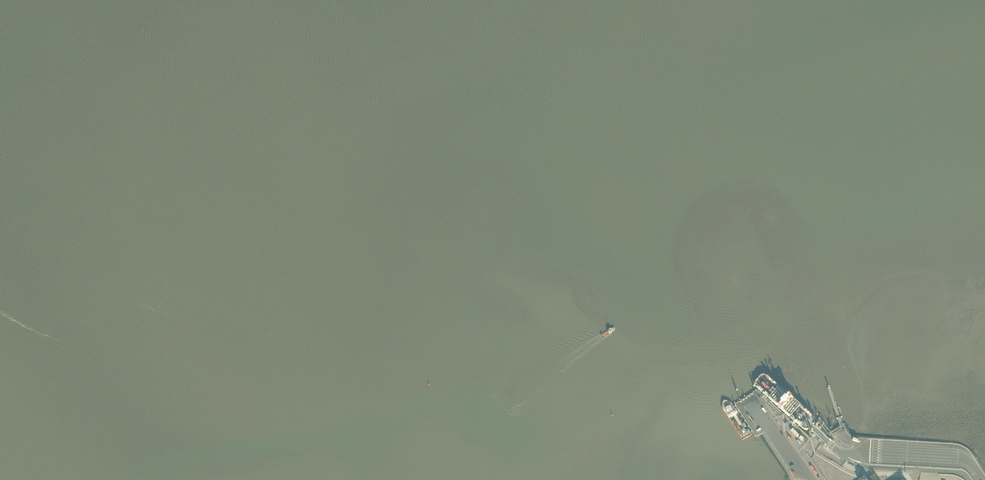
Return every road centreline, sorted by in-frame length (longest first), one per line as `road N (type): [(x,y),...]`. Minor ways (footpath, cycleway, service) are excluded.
road 1 (primary): [(811,429),(858,464),(959,472),(968,479)]

